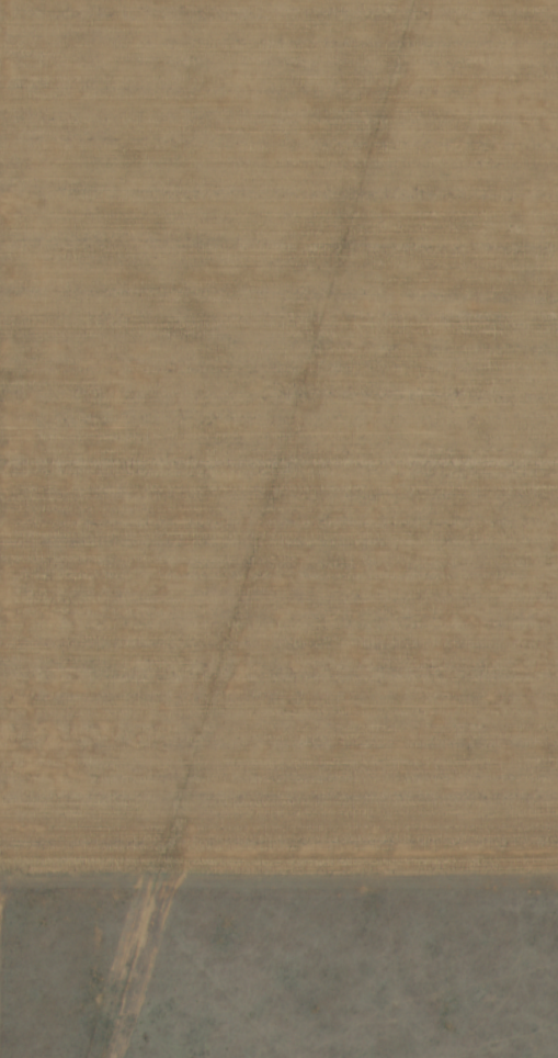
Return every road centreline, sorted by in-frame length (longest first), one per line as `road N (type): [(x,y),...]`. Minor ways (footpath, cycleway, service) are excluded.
road 1 (track): [(0,908),(557,886)]

